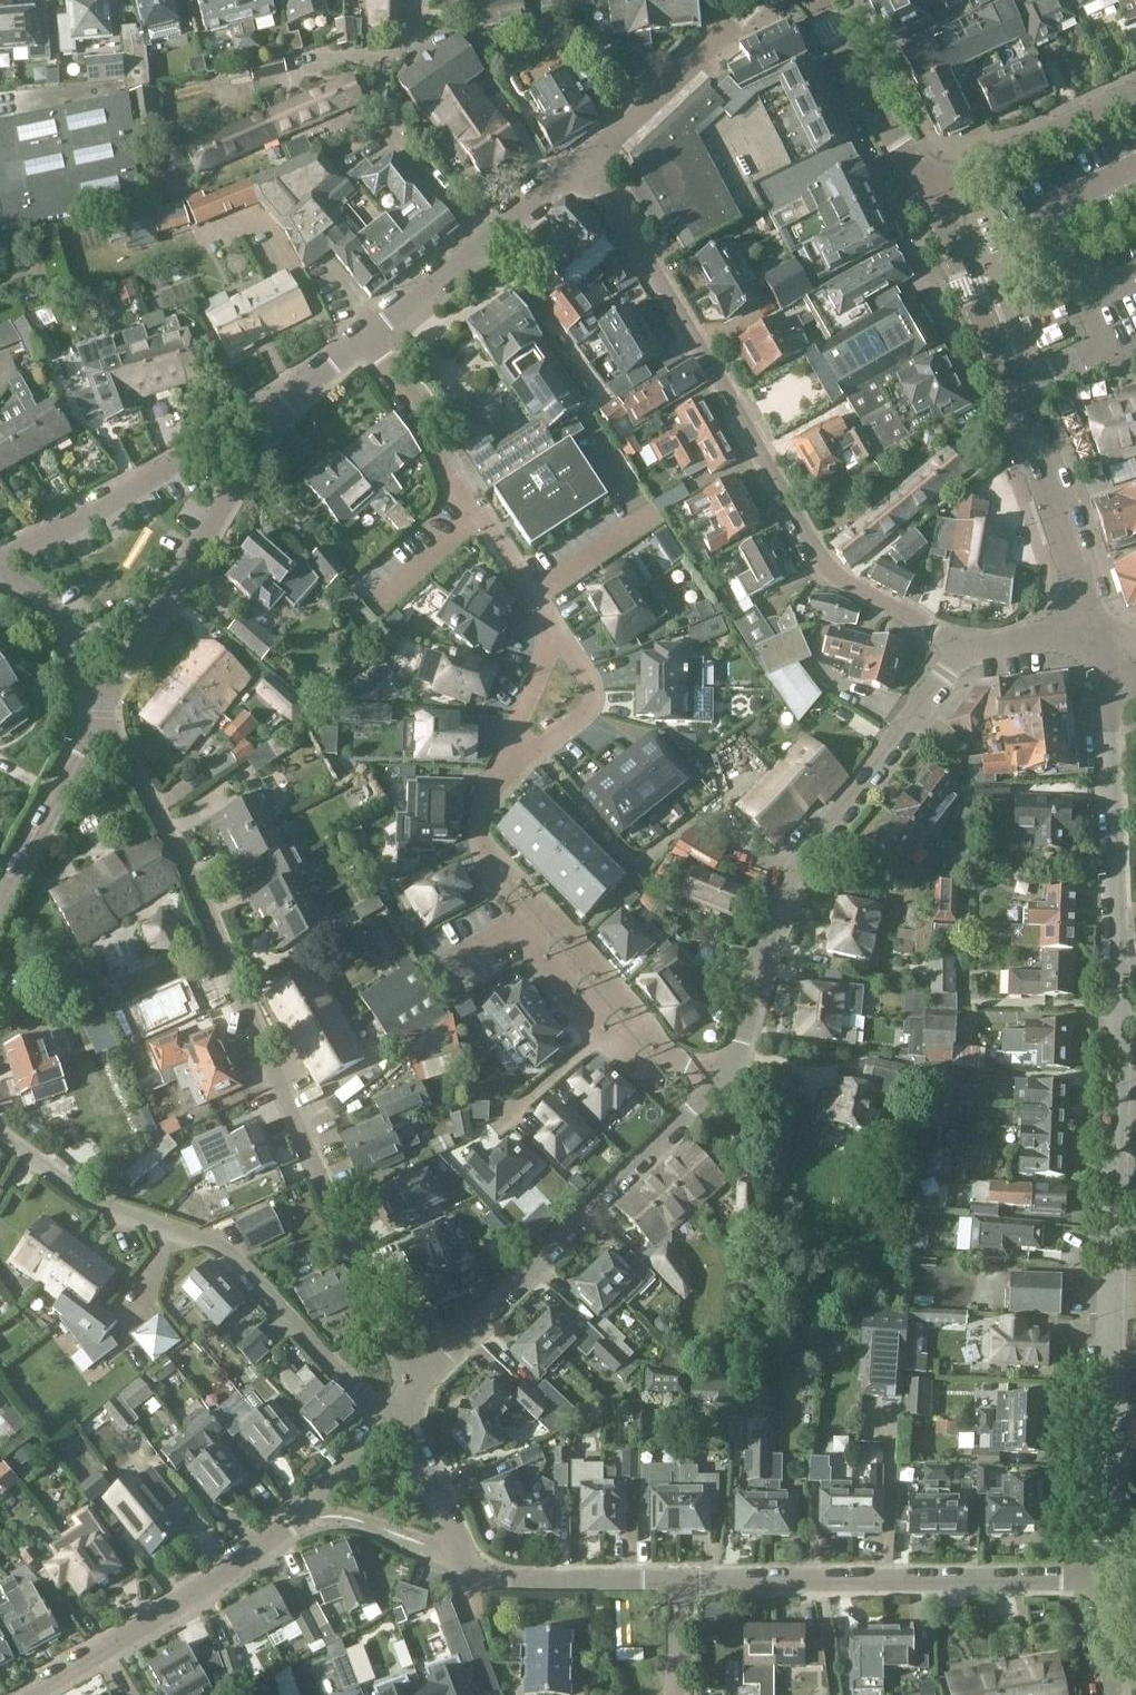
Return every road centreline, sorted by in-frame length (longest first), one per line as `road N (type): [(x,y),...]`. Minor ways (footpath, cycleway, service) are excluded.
road 1 (residential): [(1107,1577),(1110,646)]
road 2 (residential): [(415,1381),(312,1181),(191,873),(102,718)]
road 3 (residential): [(968,651),(828,575),(589,154)]
road 4 (residential): [(968,651),(780,889),(723,1079)]
road 5 (residential): [(391,1423),(218,1250),(122,1214),(0,1139)]
road 6 (residential): [(1087,633),(1075,573),(932,189)]
road 7 (residential): [(391,1423),(306,1514),(210,1586),(28,1694)]
road 8 (residential): [(723,1079),(415,1381)]
road 9 (residential): [(1107,1577),(677,1581)]
road 10 (residential): [(723,1079),(648,1049),(493,865),(478,822),(499,763)]
road 11 (residential): [(677,1581),(507,1581),(464,1558),(398,1414)]
road 12 (residential): [(550,629),(365,336)]
road 13 (residential): [(102,718),(275,419)]
road 14 (residential): [(275,419),(251,412),(0,558)]
road 15 (residential): [(479,241),(399,141),(383,69),(348,46)]
road 16 (residential): [(589,154),(757,0)]
road 17 (residential): [(932,189),(1135,92)]
road 18 (residential): [(932,189),(891,138),(818,0)]
road 19 (residential): [(0,897),(102,718)]
road 20 (residential): [(499,763),(548,743),(591,704),(590,679),(550,629)]
road 21 (residential): [(102,718),(66,630),(36,595),(0,575)]
road 22 (residential): [(365,336),(479,241)]
road 23 (residential): [(499,763),(548,654),(550,629)]
road 24 (residential): [(479,241),(589,154)]
road 25 (residential): [(275,419),(365,336)]
road 26 (residential): [(1087,633),(968,651)]

